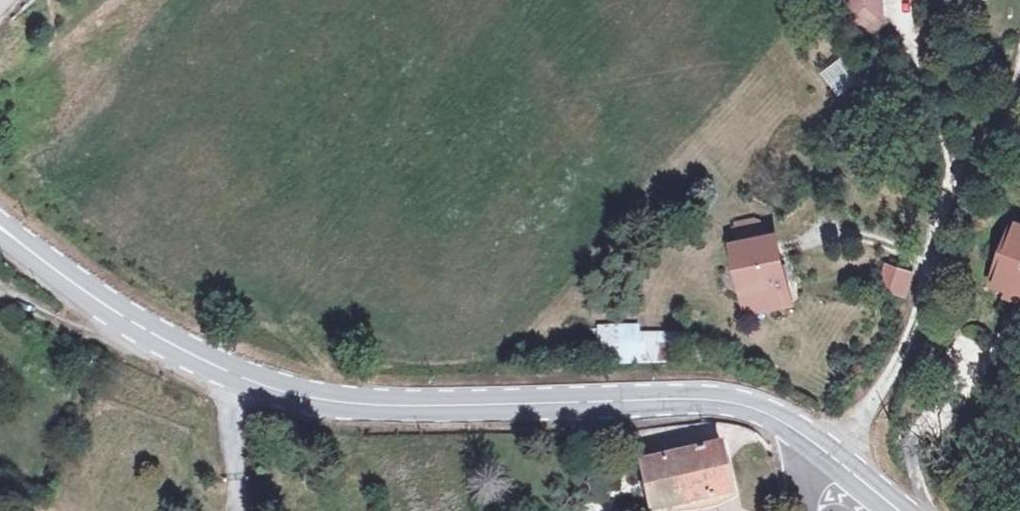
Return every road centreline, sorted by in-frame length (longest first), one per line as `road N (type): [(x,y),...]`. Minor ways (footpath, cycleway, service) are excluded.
road 1 (secondary): [(0,226),(149,332),(299,396),(409,407),(726,400),(781,419),(835,462)]

